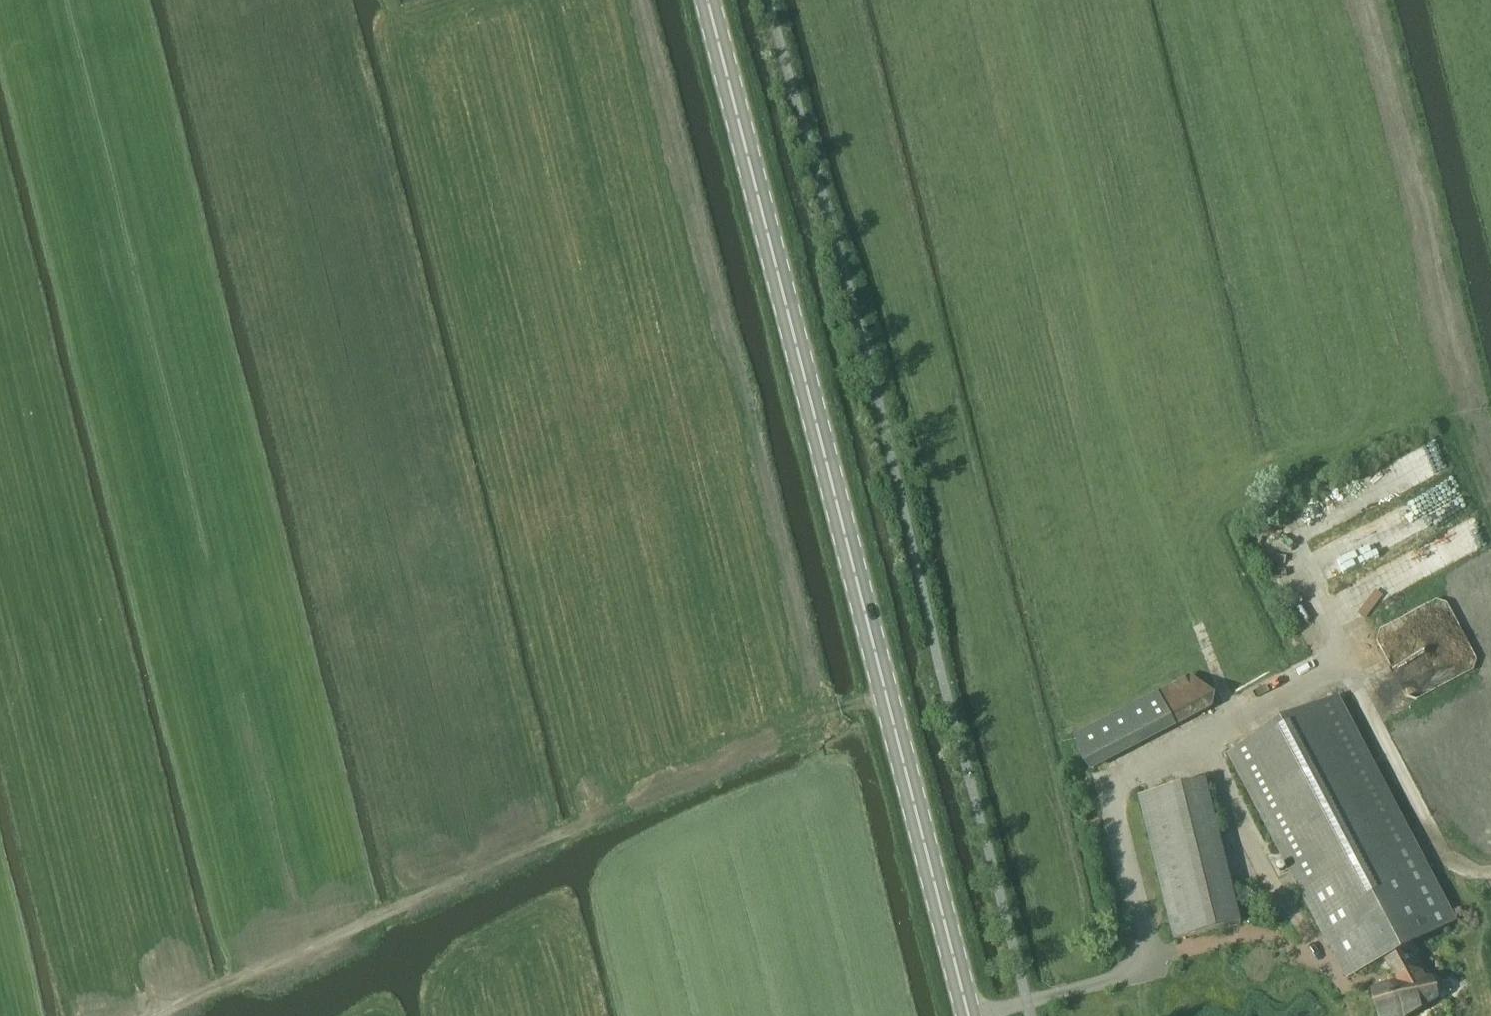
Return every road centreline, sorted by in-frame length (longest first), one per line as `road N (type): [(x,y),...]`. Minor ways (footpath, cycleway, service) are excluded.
road 1 (tertiary): [(968,1015),(707,0)]
road 2 (track): [(1338,666),(1438,863),(1456,878),(1490,874)]

